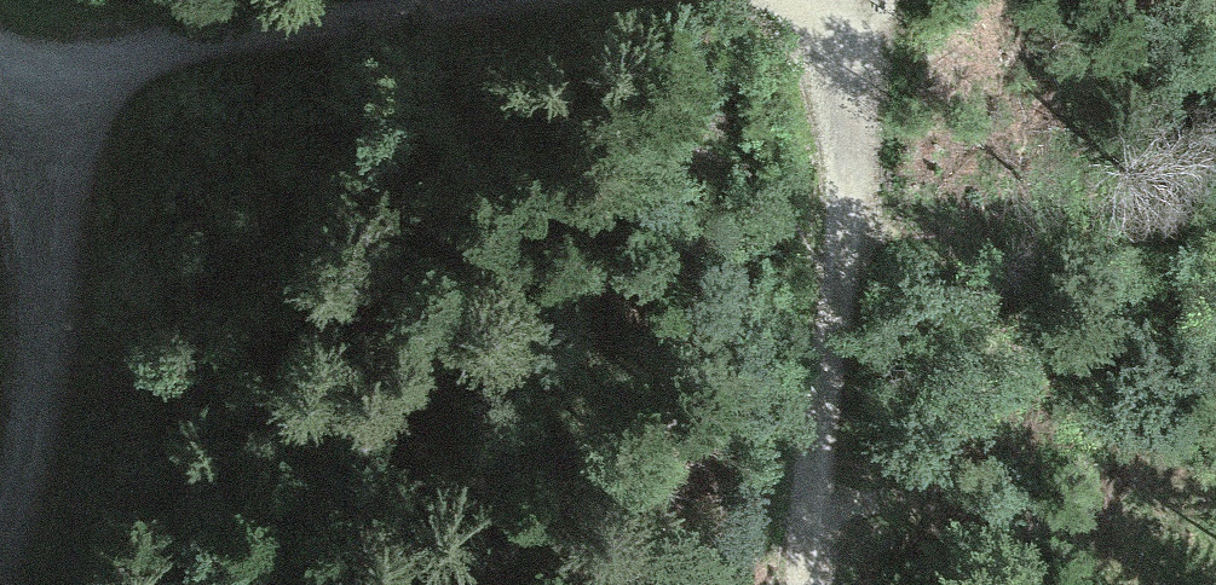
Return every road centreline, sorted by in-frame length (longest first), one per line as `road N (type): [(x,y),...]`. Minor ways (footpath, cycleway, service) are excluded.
road 1 (track): [(880,106),(840,296),(808,536),(809,584)]
road 2 (track): [(48,105),(52,311),(19,505),(0,565)]
road 3 (track): [(48,105),(123,67),(183,50),(379,12),(487,0)]
road 4 (track): [(777,0),(837,31),(880,106)]

